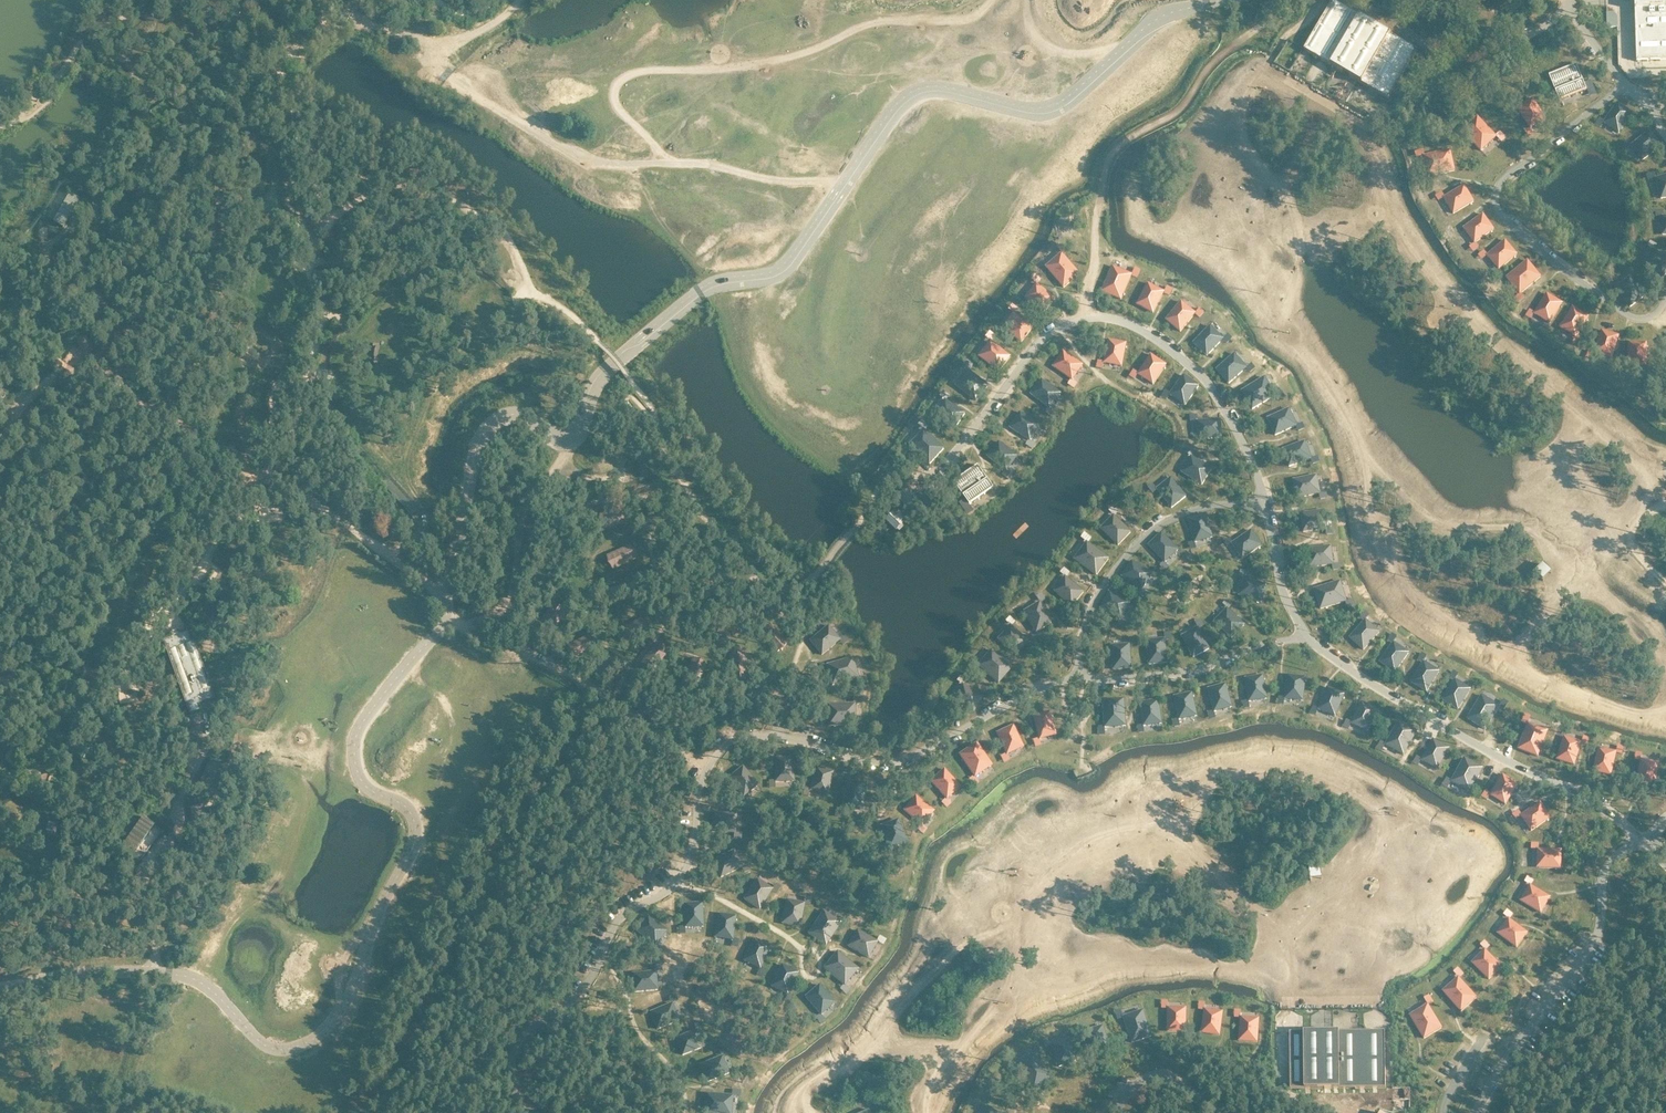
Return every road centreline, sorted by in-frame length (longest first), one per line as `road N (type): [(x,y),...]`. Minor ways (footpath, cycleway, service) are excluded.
road 1 (track): [(446,597),(349,527),(89,366),(67,368),(27,400),(0,397)]
road 2 (track): [(991,0),(964,20),(875,23),(762,63),(624,78),(615,104),(669,163)]
road 3 (track): [(430,56),(480,98),(579,156),(839,186)]
road 4 (track): [(525,656),(543,593),(589,564),(586,506),(666,490),(593,478),(563,460)]
road 5 (track): [(446,622),(557,668),(710,765)]
road 6 (track): [(155,973),(145,880),(181,821),(201,720)]
road 7 (track): [(446,622),(484,623),(509,600),(522,515),(563,460),(565,436)]
road 8 (track): [(361,23),(398,34),(430,56),(497,21),(518,0)]
road 9 (track): [(613,701),(627,670),(605,645),(604,625),(588,612),(589,564)]
road 10 (track): [(1121,49),(1054,49),(1032,30),(1025,0)]

